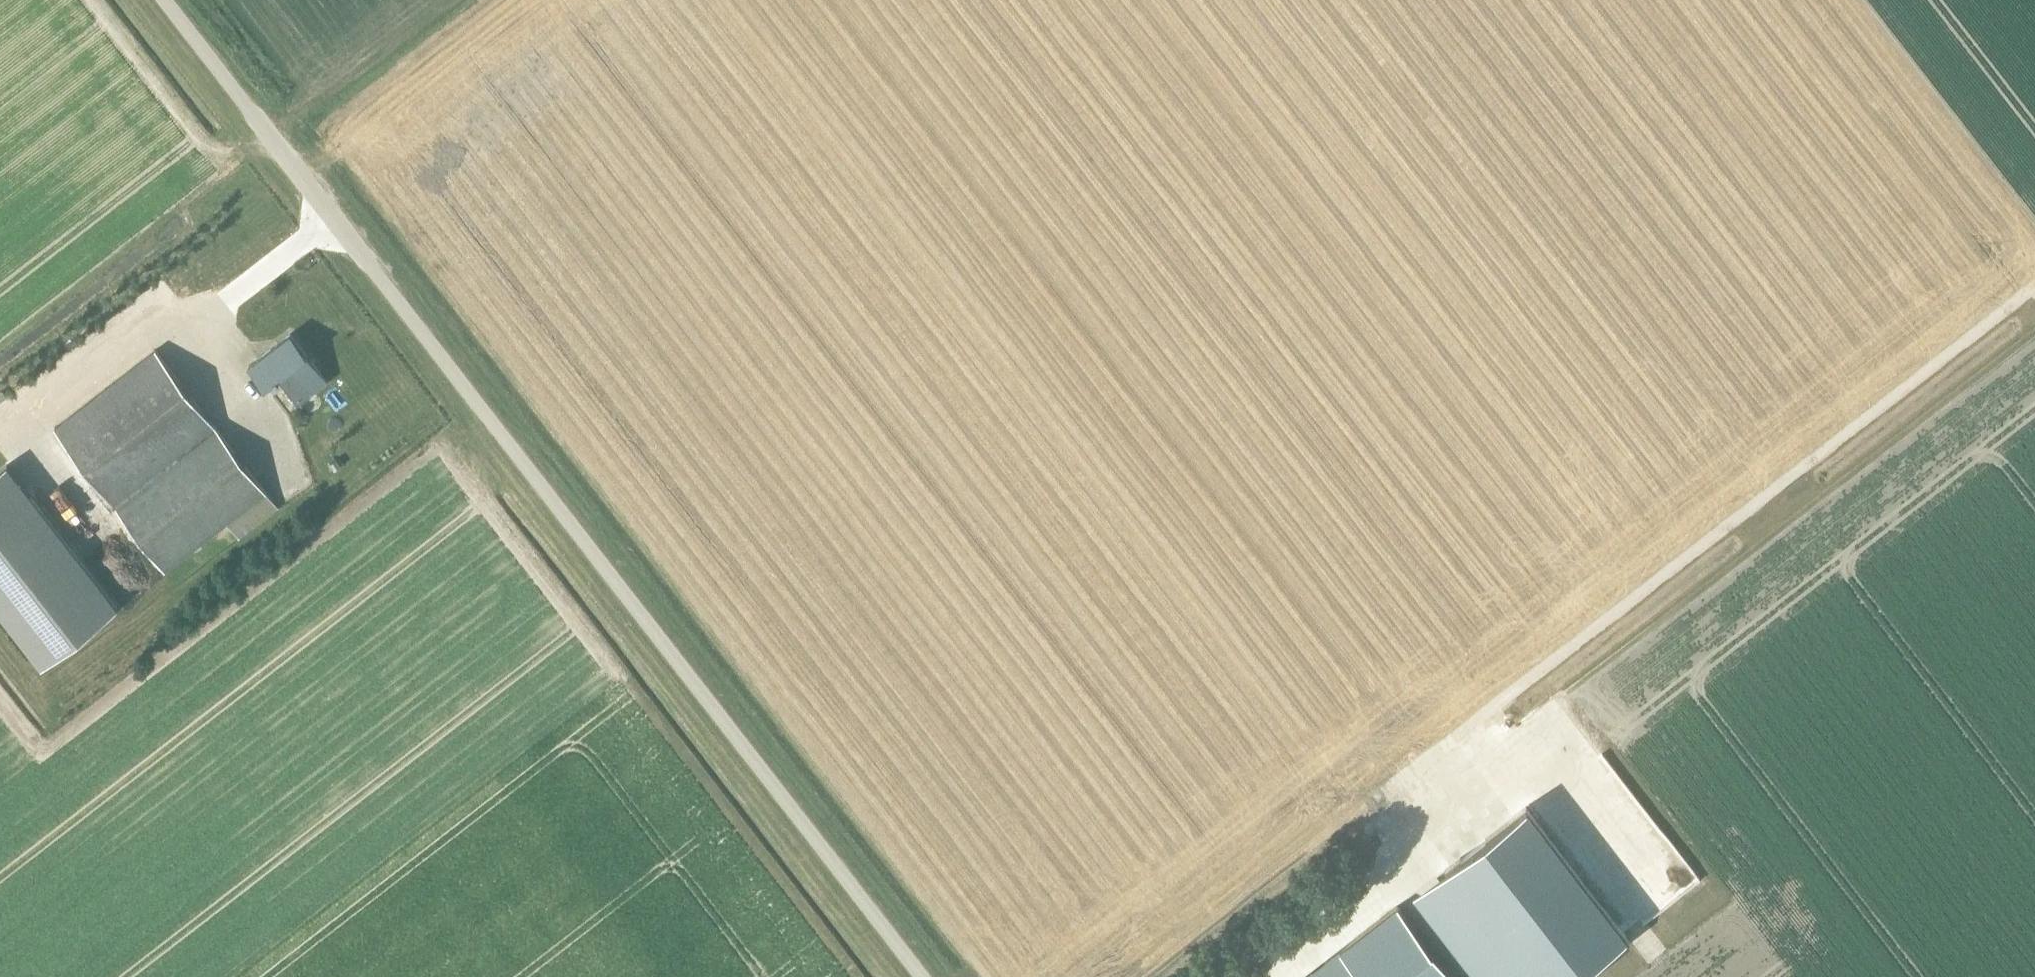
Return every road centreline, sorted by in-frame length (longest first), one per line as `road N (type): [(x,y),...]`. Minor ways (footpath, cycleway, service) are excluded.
road 1 (unclassified): [(925,976),(320,184),(168,0)]

